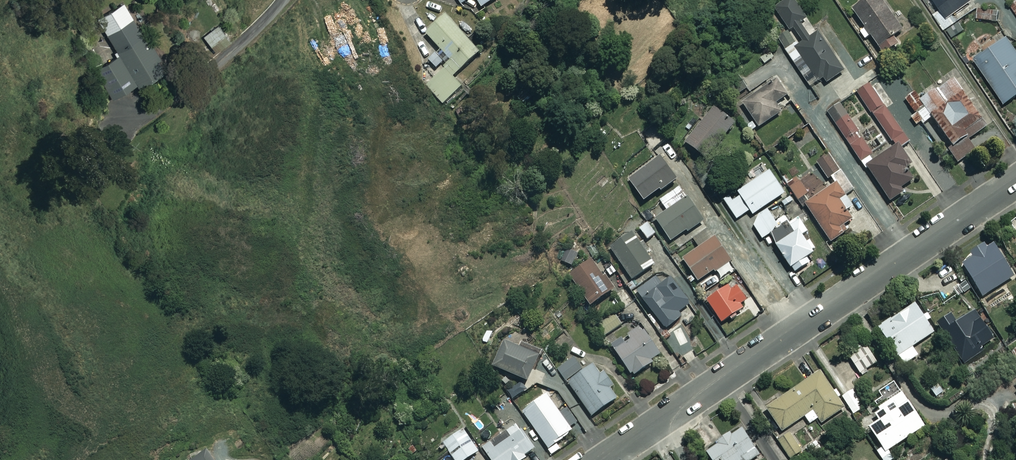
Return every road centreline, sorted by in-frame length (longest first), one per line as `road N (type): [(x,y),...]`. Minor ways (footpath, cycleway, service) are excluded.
road 1 (residential): [(1015,181),(602,459)]

